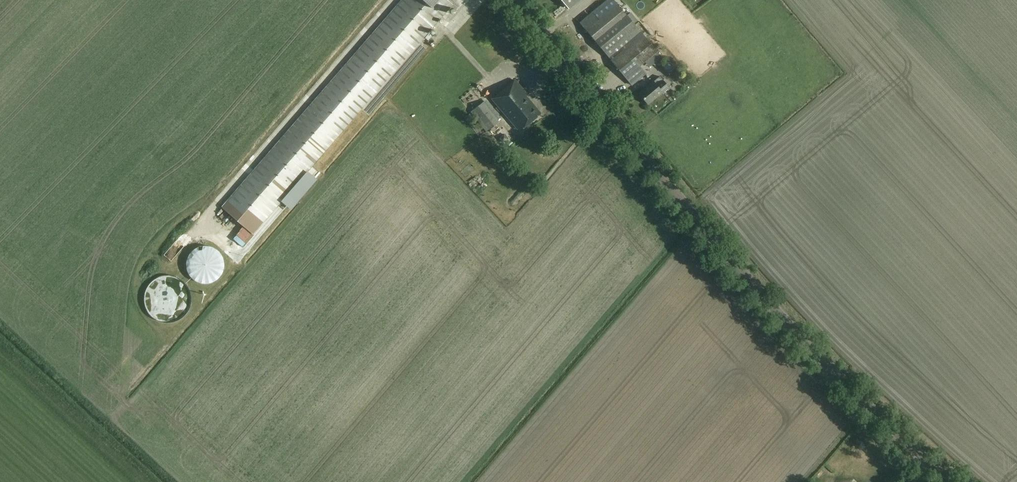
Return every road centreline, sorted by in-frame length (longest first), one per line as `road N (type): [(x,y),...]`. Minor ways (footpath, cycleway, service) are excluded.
road 1 (tertiary): [(955,481),(782,317),(516,0)]

